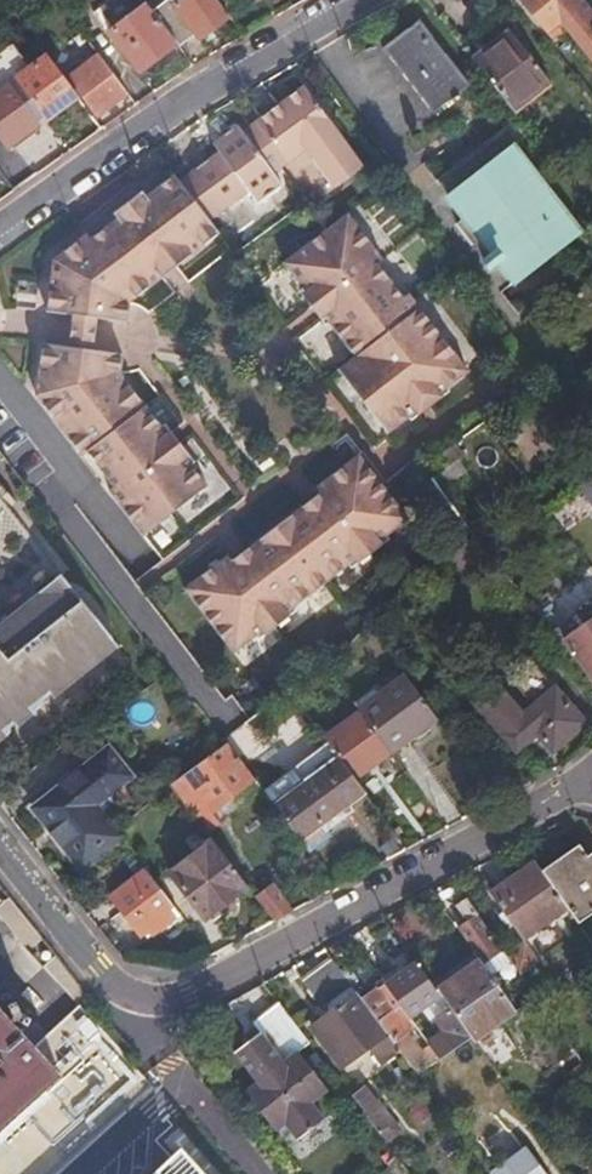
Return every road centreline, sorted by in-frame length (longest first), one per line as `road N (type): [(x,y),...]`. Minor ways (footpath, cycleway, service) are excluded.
road 1 (residential): [(0,846),(115,991),(178,1002),(591,778)]
road 2 (residential): [(0,229),(207,84),(352,0)]

